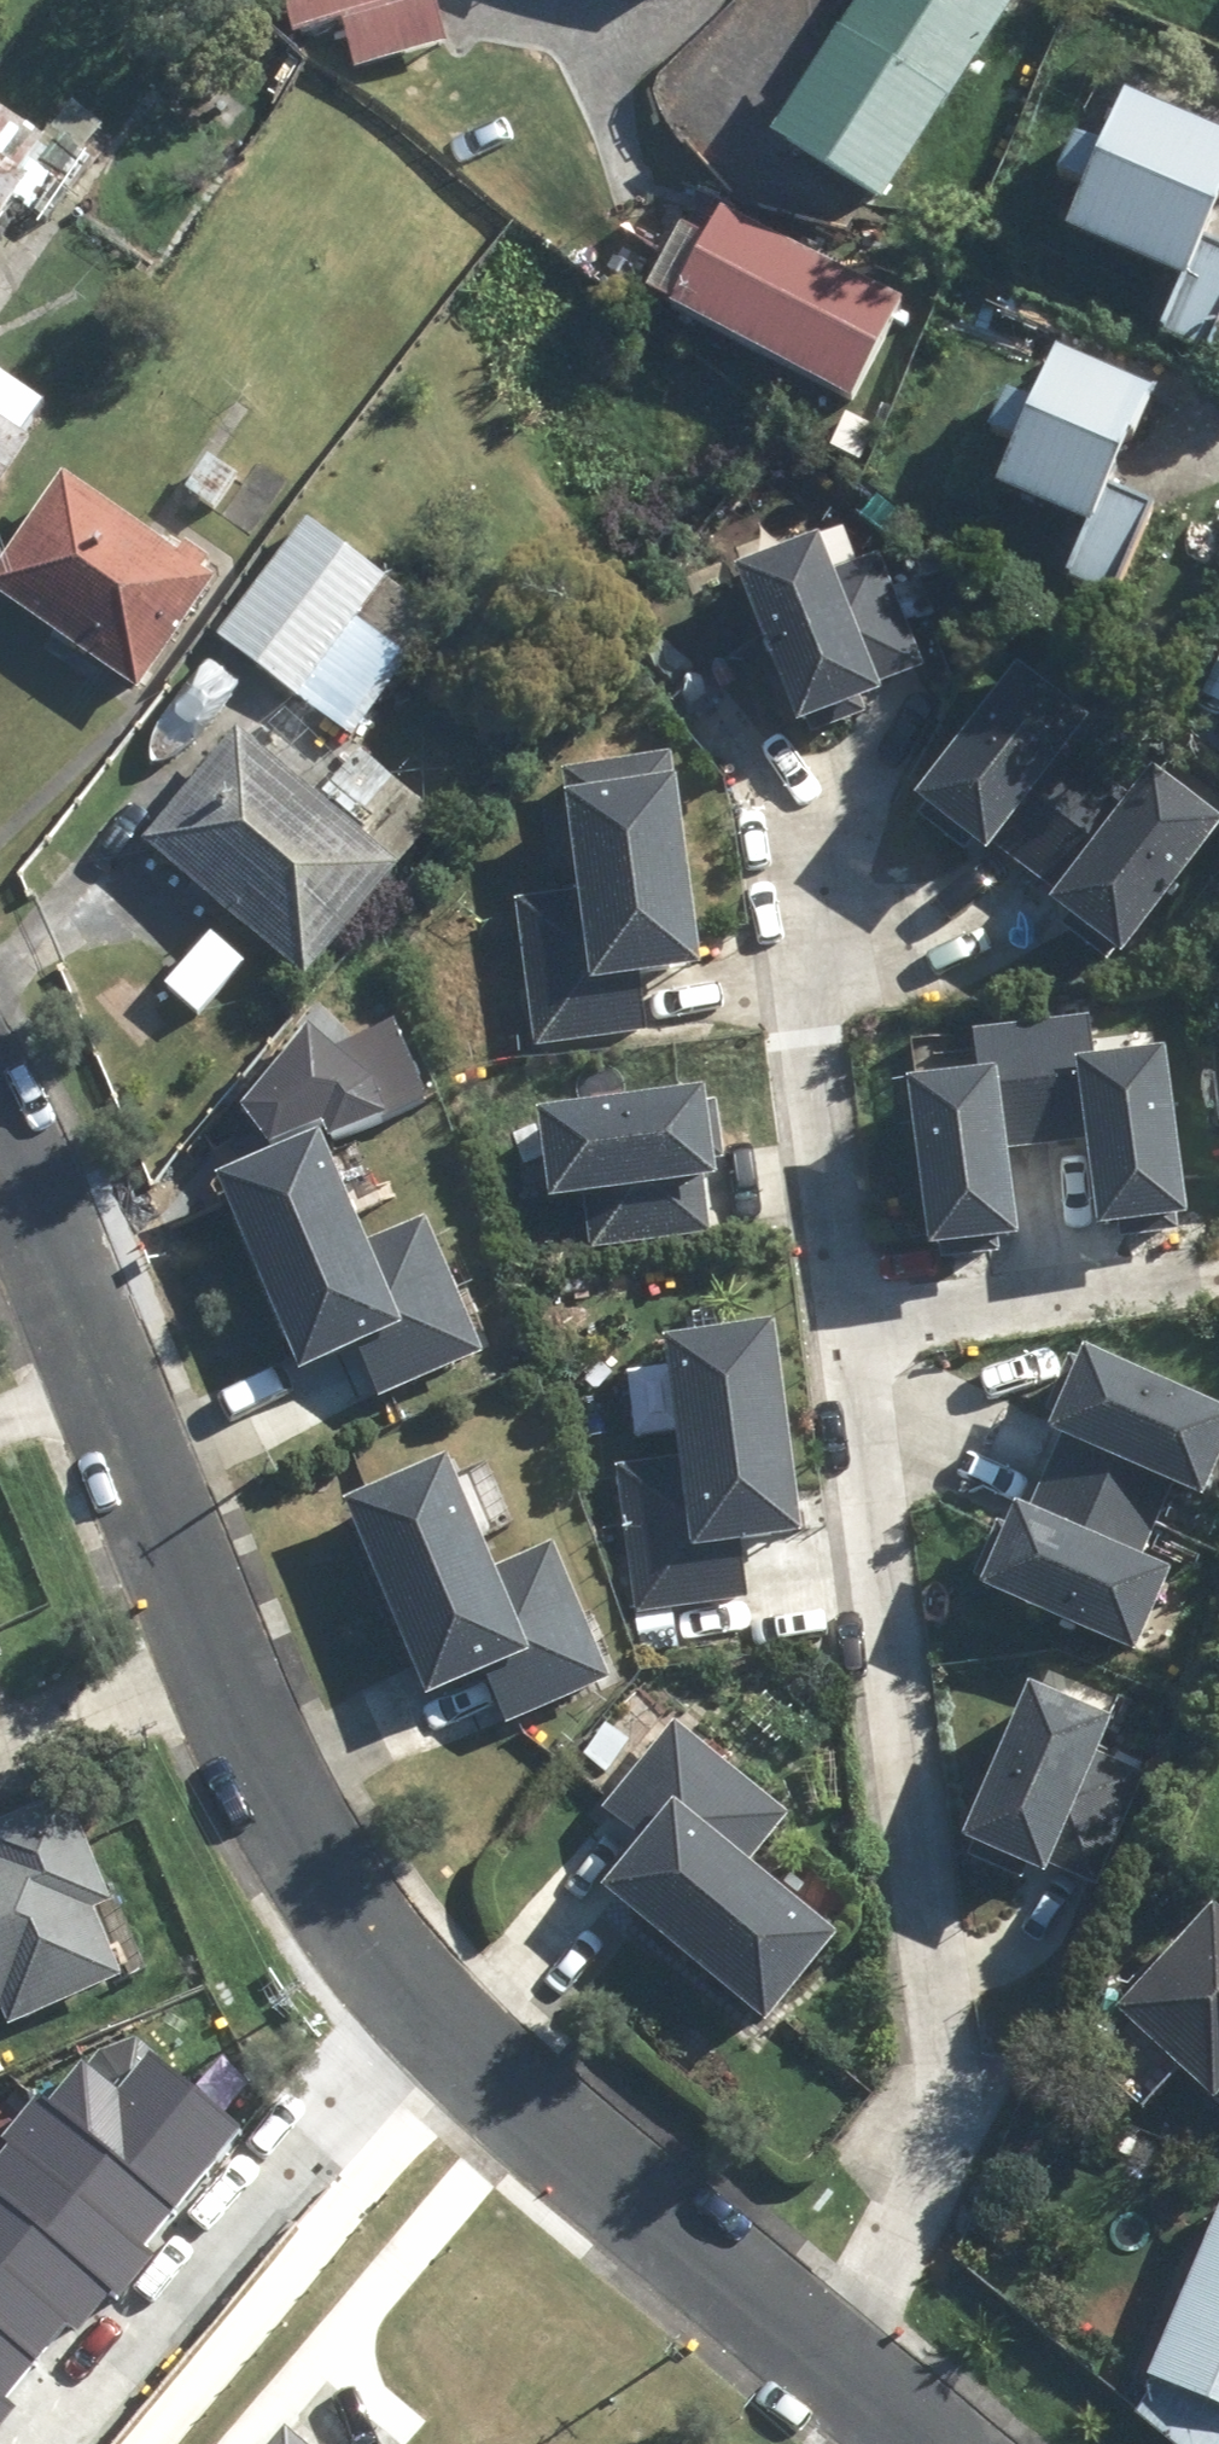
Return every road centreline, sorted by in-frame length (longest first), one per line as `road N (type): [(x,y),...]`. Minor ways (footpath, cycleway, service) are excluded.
road 1 (residential): [(834,2362),(949,2120),(950,2074),(777,835)]
road 2 (residential): [(0,1152),(286,1813),(366,1956),(454,2044),(834,2362)]
road 3 (residential): [(834,2362),(933,2443)]

